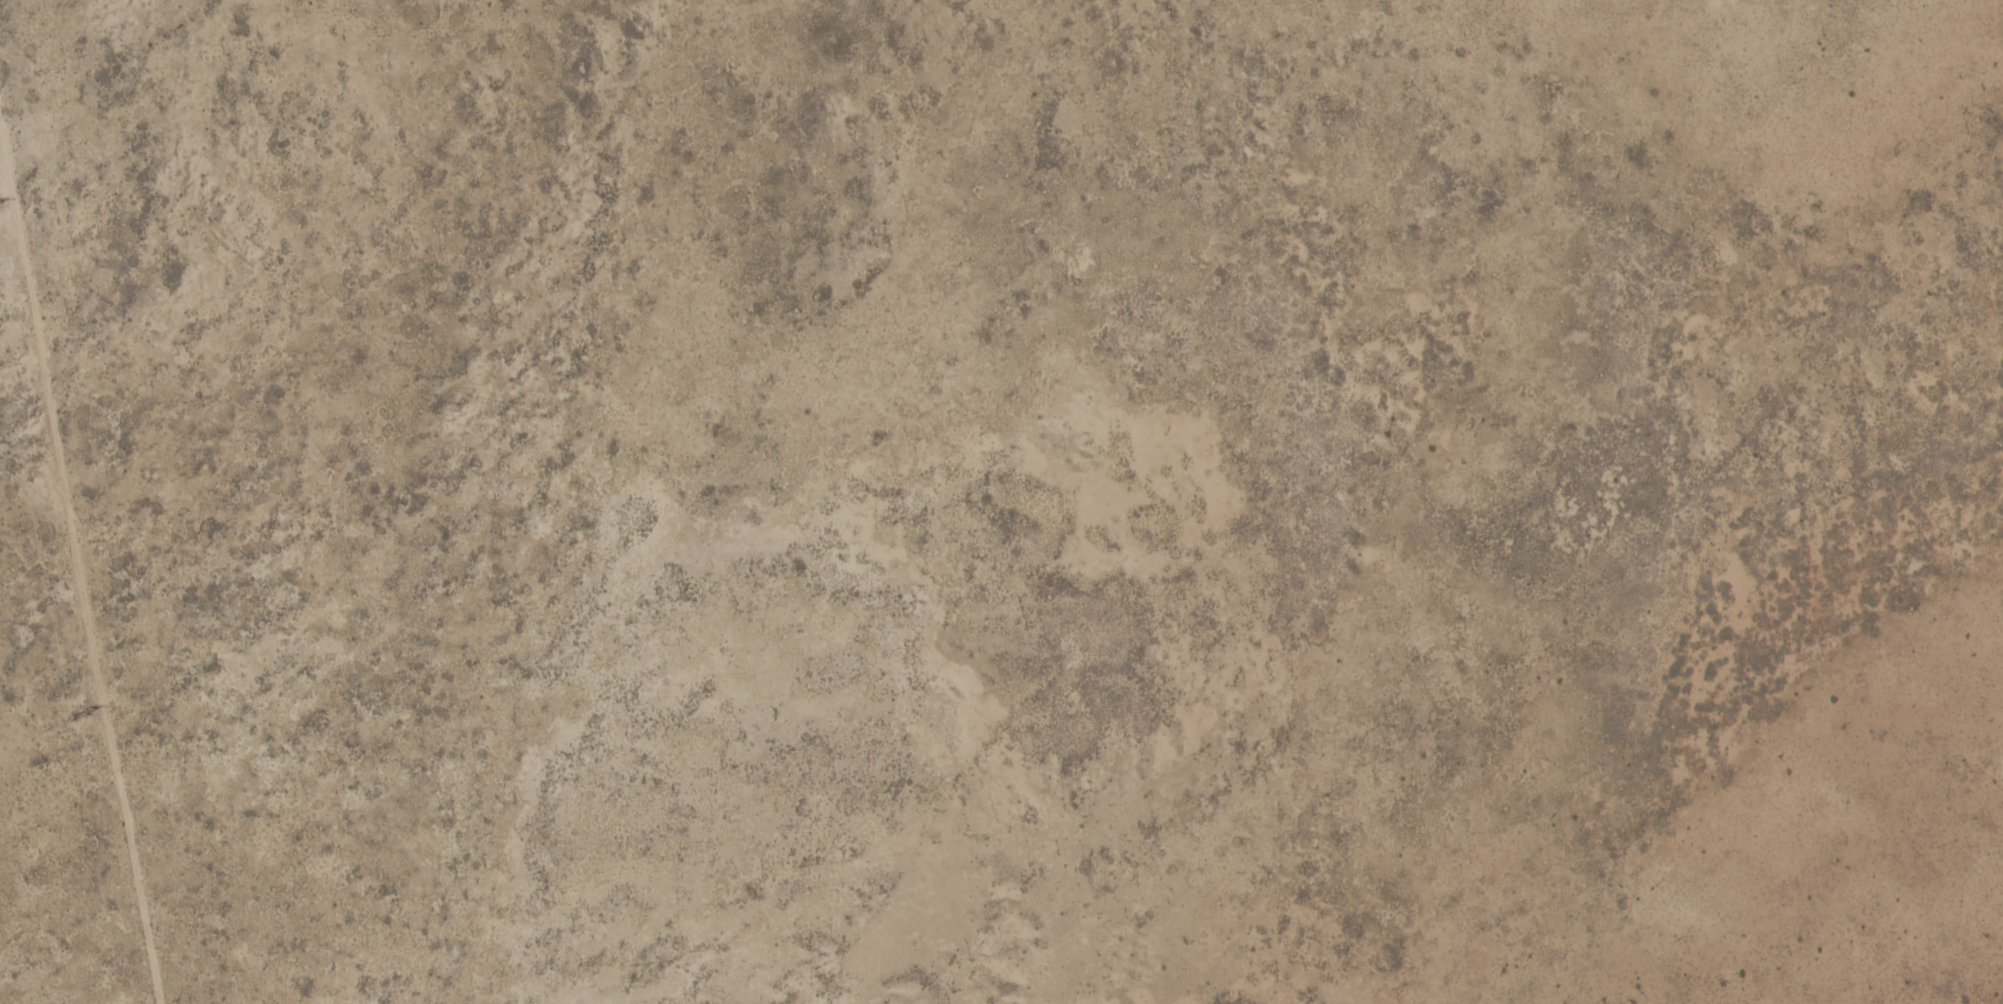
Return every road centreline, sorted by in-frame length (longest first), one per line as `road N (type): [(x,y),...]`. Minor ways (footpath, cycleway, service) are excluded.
road 1 (residential): [(222,1003),(26,0)]

